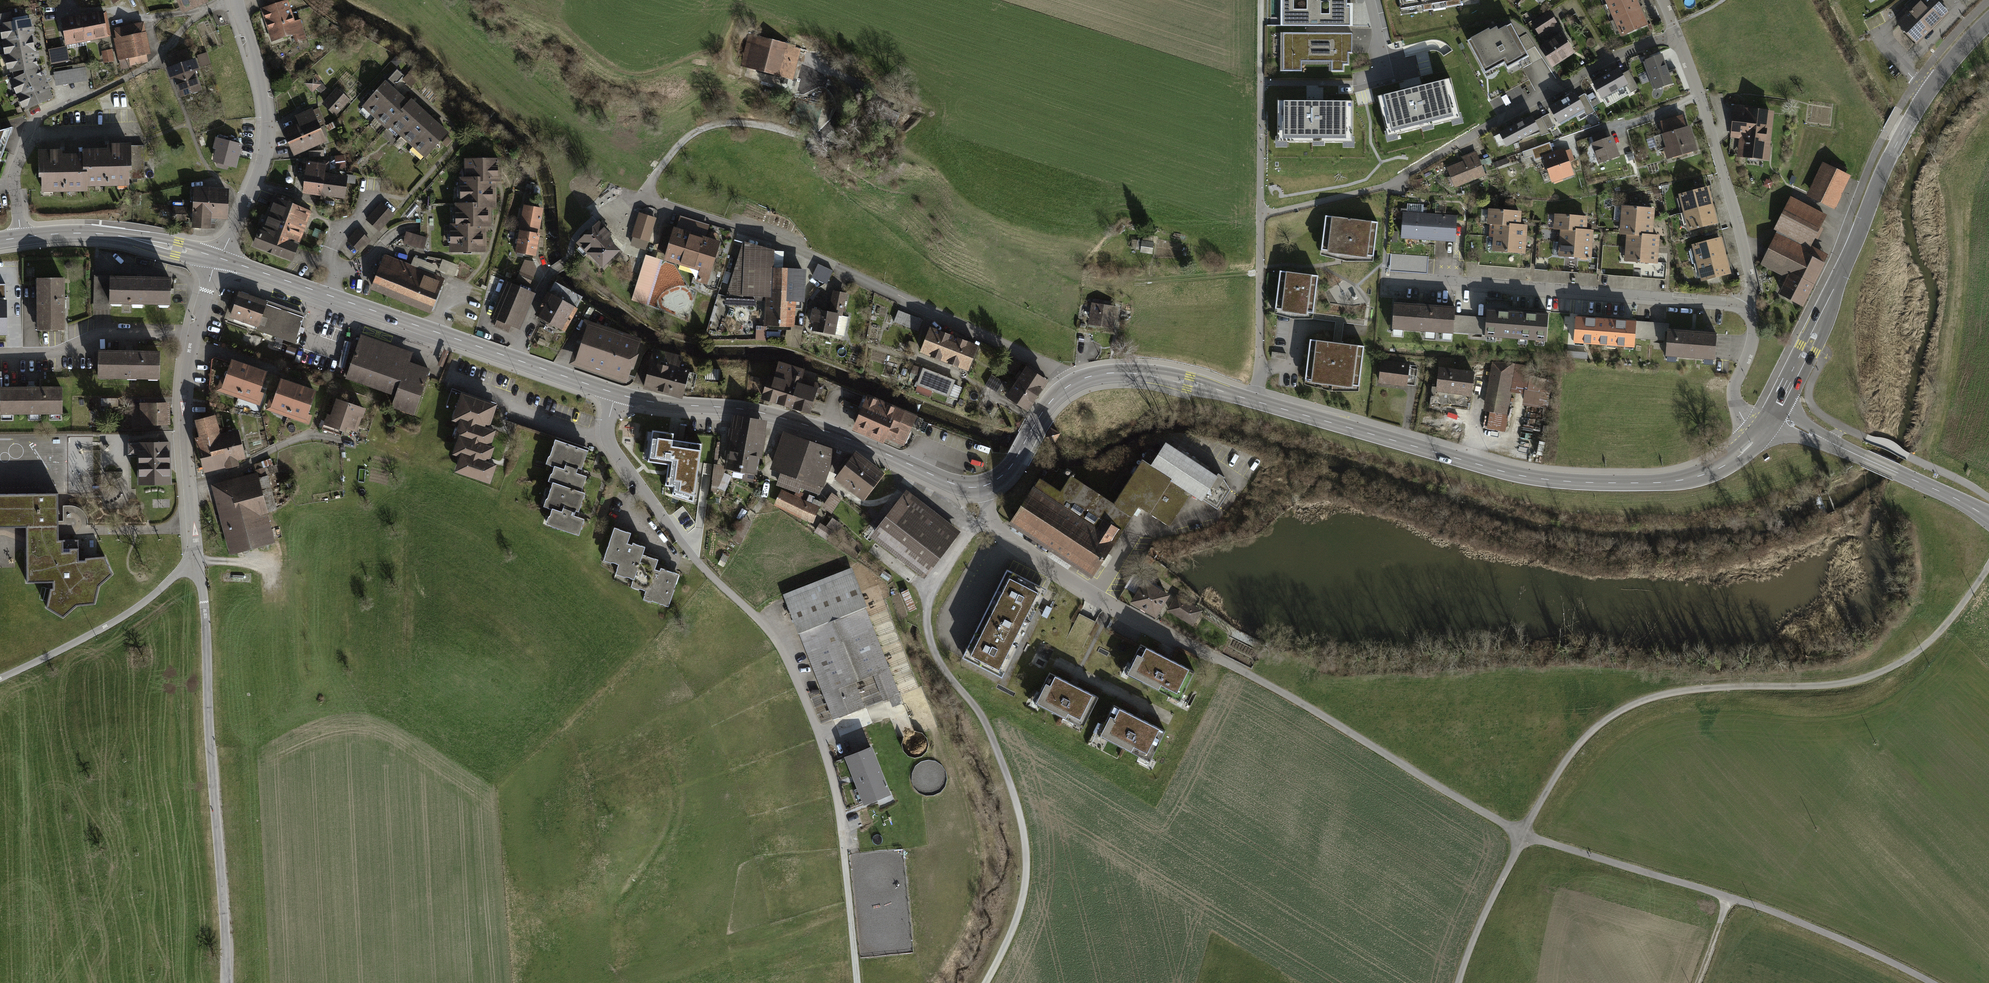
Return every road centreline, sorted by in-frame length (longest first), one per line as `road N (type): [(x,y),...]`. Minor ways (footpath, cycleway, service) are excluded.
road 1 (track): [(1523,834),(1572,751),(1616,713),(1688,690),(1867,678),(1927,644),(1988,566)]
road 2 (secondary): [(1762,430),(1736,457),(1700,476),(1585,483),(1465,463),(1258,402)]
road 3 (track): [(985,982),(1019,909),(1025,860),(997,764),(930,641),(927,592),(969,530),(993,519)]
road 4 (residential): [(615,394),(607,435),(632,478),(706,574),(783,654),(839,835)]
road 5 (residential): [(1071,386),(1056,369),(794,247),(648,201)]
road 6 (secondary): [(1988,22),(1929,90),(1894,147),(1772,416)]
road 7 (track): [(1933,982),(1752,903),(1523,834)]
road 8 (unclassified): [(197,559),(227,982)]
road 9 (secondary): [(615,394),(220,258)]
road 10 (secondary): [(986,486),(955,485),(786,420),(615,394)]
road 11 (track): [(1523,834),(1219,661)]
road 12 (residential): [(1743,310),(1397,280)]
road 13 (residential): [(1677,36),(1608,60),(1389,185)]
road 14 (residential): [(986,486),(993,519),(1011,540),(1219,661)]
road 15 (residential): [(1743,310),(1753,284),(1735,211),(1677,36)]
road 16 (residential): [(220,258),(267,141),(265,94),(237,0)]
road 17 (tertiary): [(1772,416),(1988,518)]
road 18 (residential): [(197,559),(120,620),(0,680)]
road 19 (residential): [(193,339),(186,433),(197,559)]
road 20 (track): [(1261,215),(1261,0)]
road 21 (secondary): [(220,258),(99,234),(21,238)]
road 22 (residential): [(0,354),(55,353),(102,336),(193,339)]
road 23 (secondary): [(1258,402),(1125,374),(1071,386)]
road 24 (residential): [(21,238),(14,175),(34,121),(96,93)]
road 25 (residential): [(1261,215),(1258,402)]
road 26 (track): [(1459,982),(1523,834)]
road 27 (track): [(860,982),(839,835)]
road 28 (residential): [(1762,430),(1748,424),(1735,401),(1753,335),(1743,310)]
road 29 (secondary): [(1071,386),(1044,410),(1008,471),(986,486)]

